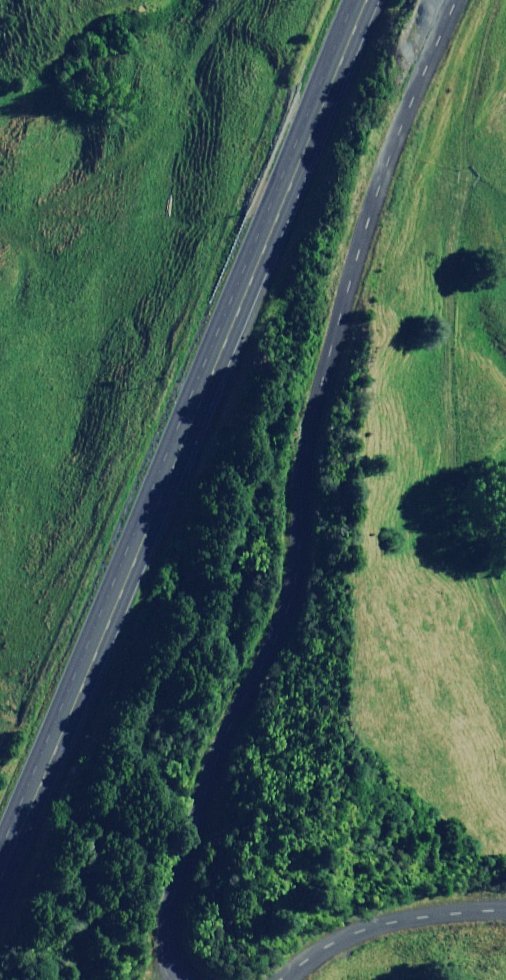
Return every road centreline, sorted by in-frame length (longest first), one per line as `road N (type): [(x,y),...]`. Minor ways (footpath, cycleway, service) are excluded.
road 1 (unclassified): [(456,0),(381,180),(334,336),(308,446),(292,602),(223,743),(178,884),(169,935),(188,979)]
road 2 (trunk): [(371,0),(0,888)]
road 3 (unclassified): [(280,979),(322,949),(382,924),(505,910)]

